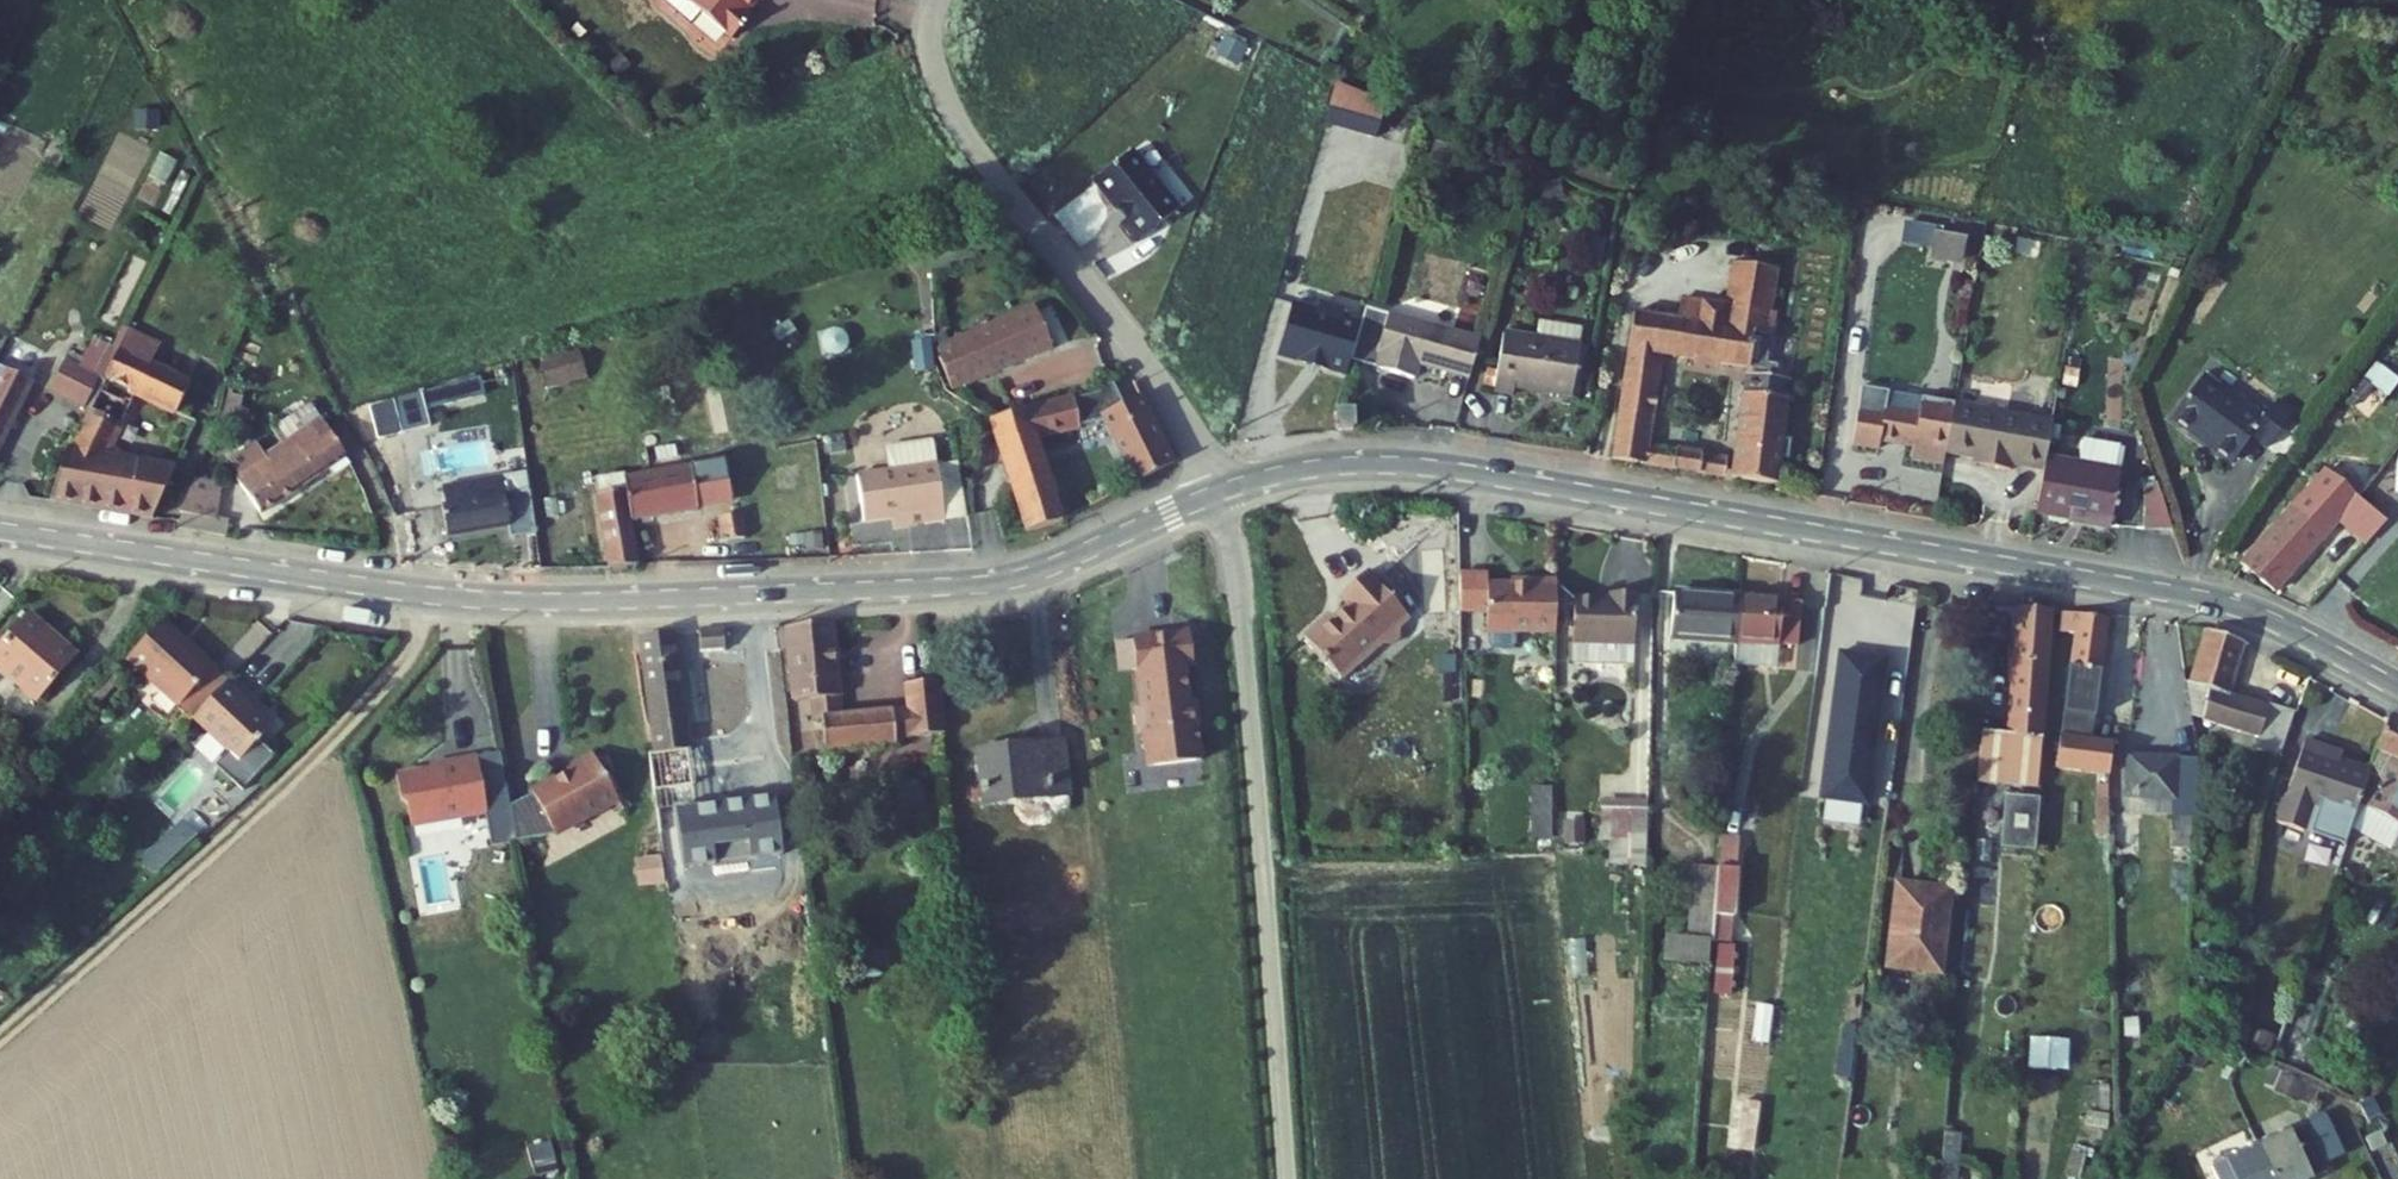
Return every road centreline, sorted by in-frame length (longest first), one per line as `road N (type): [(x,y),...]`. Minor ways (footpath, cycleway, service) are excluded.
road 1 (tertiary): [(1224,492),(1010,580),(656,600),(434,596),(0,531)]
road 2 (tertiary): [(2397,688),(2271,620),(2210,600),(1445,469),(1322,466),(1224,492)]
road 3 (unclassified): [(1289,1178),(1224,492)]
road 4 (track): [(434,596),(409,655),(344,724),(179,884),(0,1036)]
road 5 (residential): [(1224,492),(1135,345),(951,111),(934,53),(939,0)]

